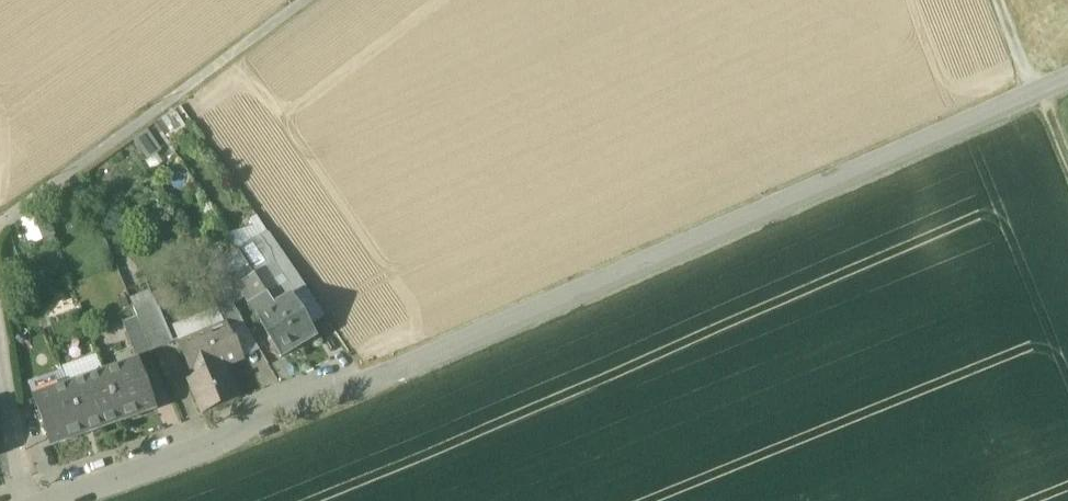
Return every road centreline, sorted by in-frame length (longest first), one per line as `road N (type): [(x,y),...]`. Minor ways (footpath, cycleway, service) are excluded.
road 1 (tertiary): [(53,500),(387,375),(1067,79)]
road 2 (track): [(305,0),(0,226)]
road 3 (track): [(1002,0),(1067,161)]
road 4 (residential): [(27,500),(0,341)]

